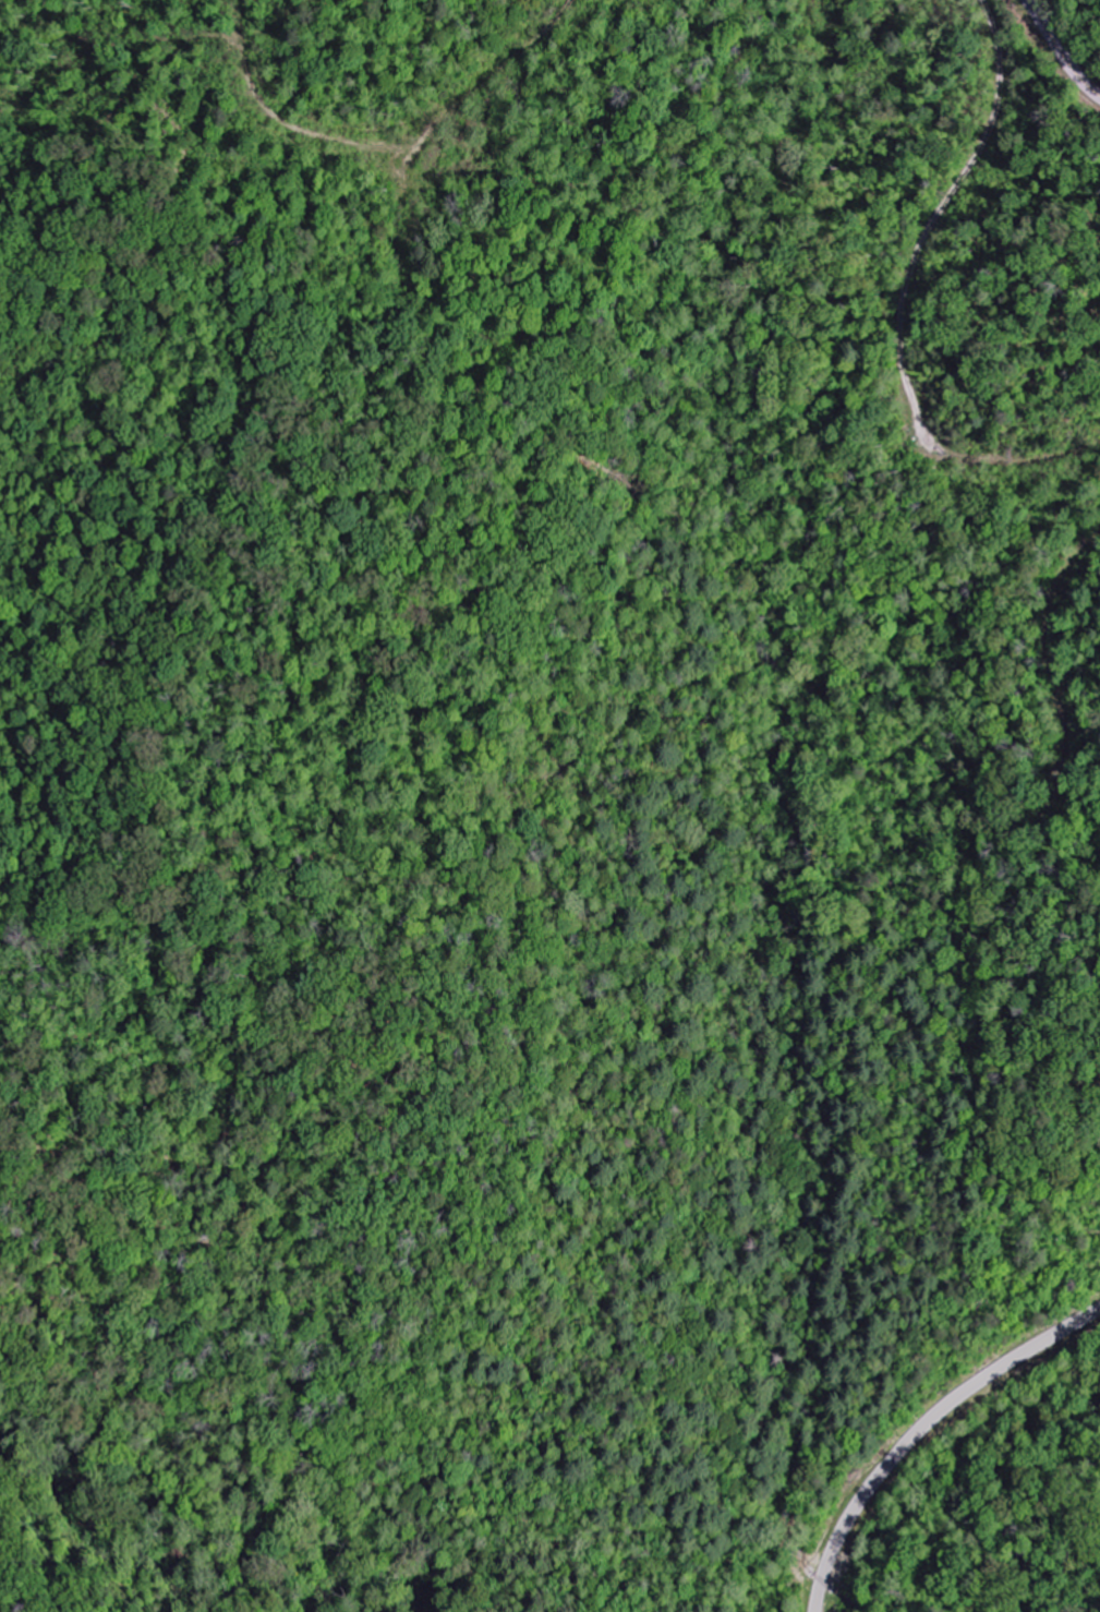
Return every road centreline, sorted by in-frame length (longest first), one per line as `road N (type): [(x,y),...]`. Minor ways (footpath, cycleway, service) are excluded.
road 1 (secondary): [(814,1611),(837,1540),(903,1448),(992,1373),(1099,1309)]

